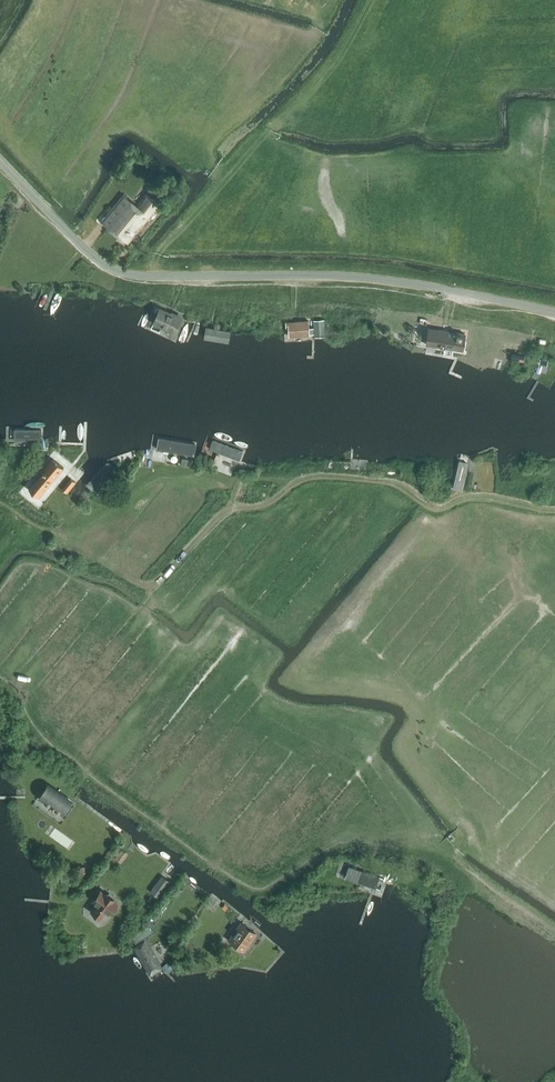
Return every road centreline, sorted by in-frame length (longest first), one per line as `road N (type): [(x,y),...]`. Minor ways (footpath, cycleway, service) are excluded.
road 1 (unclassified): [(0,161),(84,247),(128,273),(359,277),(554,312)]
road 2 (track): [(554,510),(480,495),(438,508),(391,482),(316,475),(261,504),(227,508),(158,582),(136,580)]

